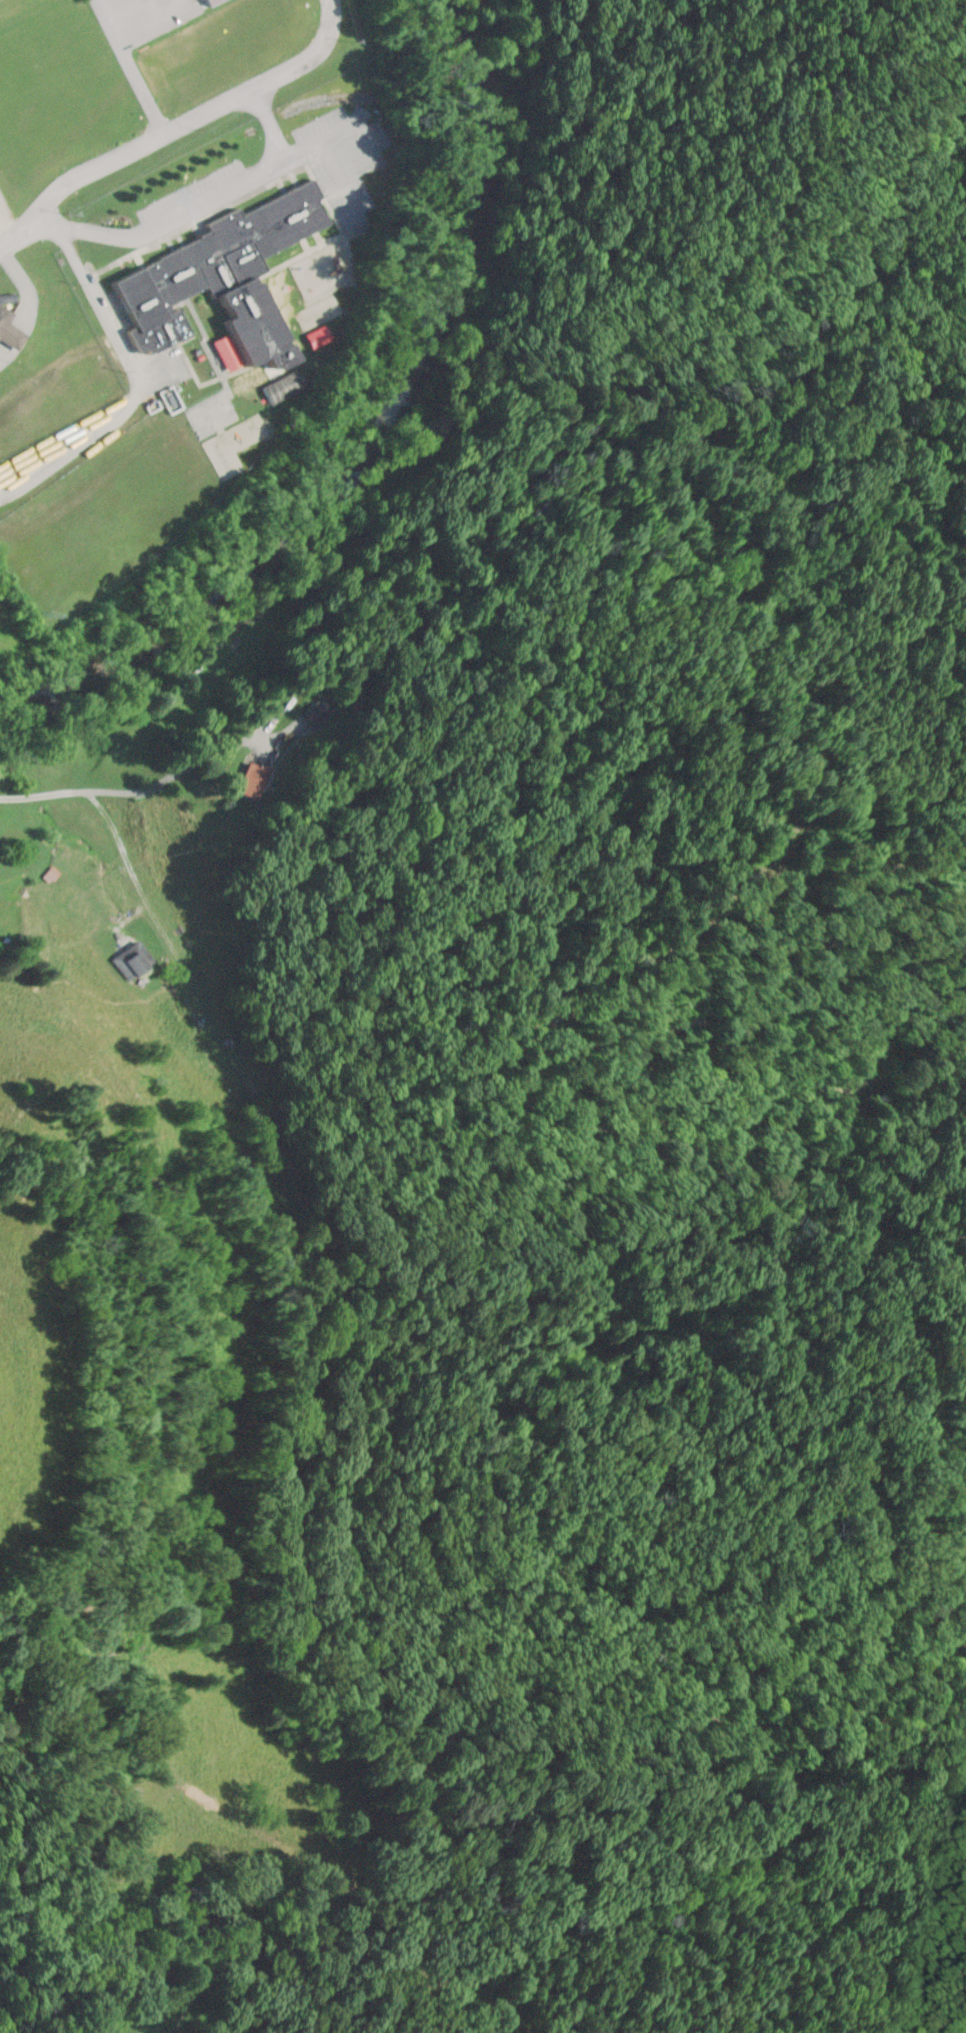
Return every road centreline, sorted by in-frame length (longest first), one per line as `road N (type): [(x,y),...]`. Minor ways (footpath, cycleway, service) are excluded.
road 1 (residential): [(0,800),(133,793),(262,735)]

